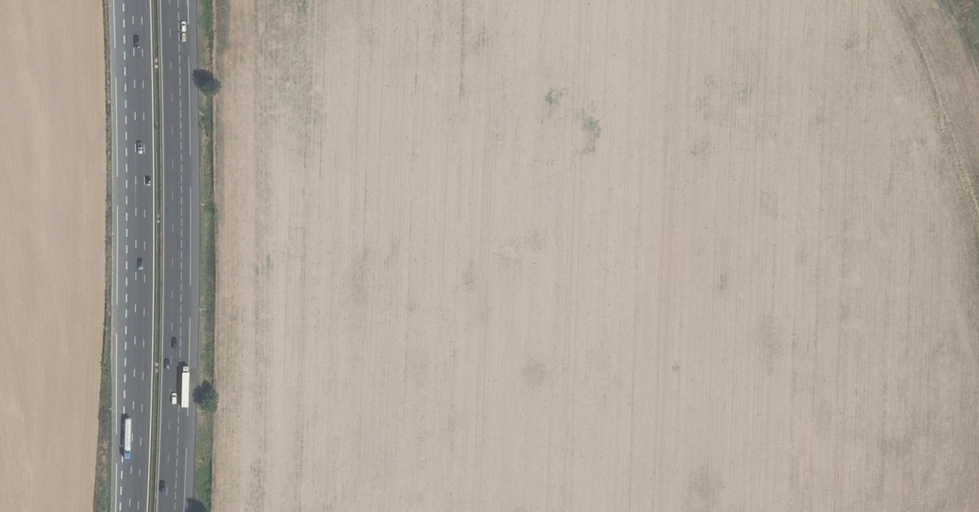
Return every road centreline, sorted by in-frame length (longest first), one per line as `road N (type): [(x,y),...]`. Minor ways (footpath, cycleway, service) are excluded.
road 1 (motorway): [(169,511),(177,359),(172,0)]
road 2 (motorway): [(133,0),(130,511)]

